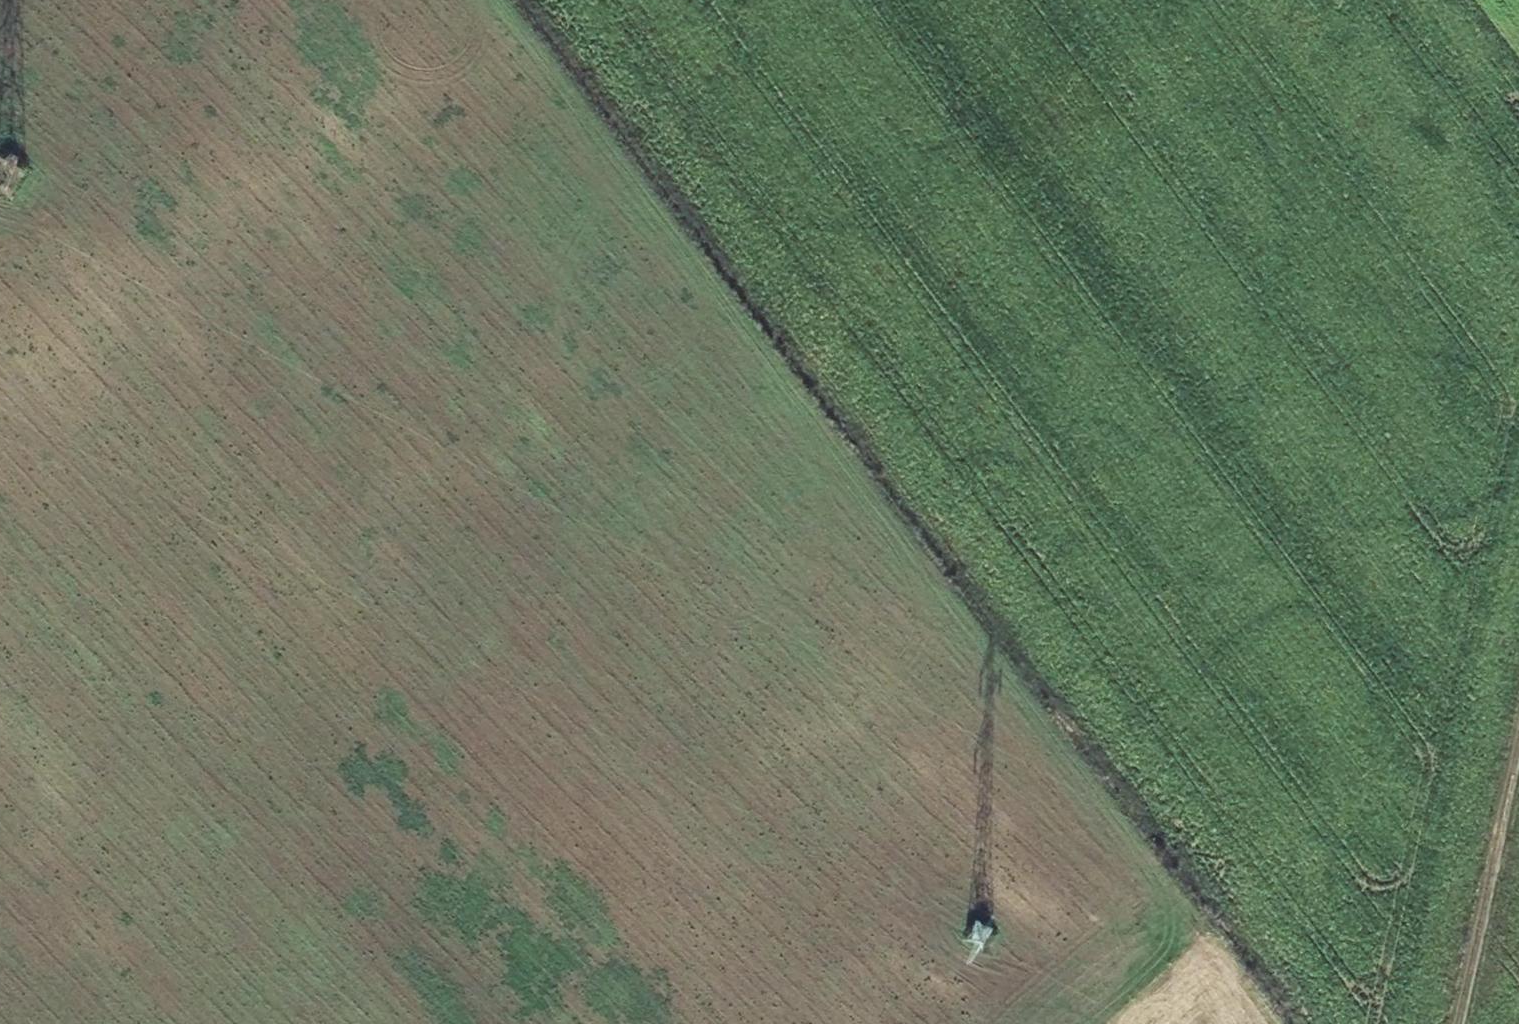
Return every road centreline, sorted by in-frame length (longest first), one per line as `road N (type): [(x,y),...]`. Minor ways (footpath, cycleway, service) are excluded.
road 1 (track): [(1518,760),(1458,1023)]

